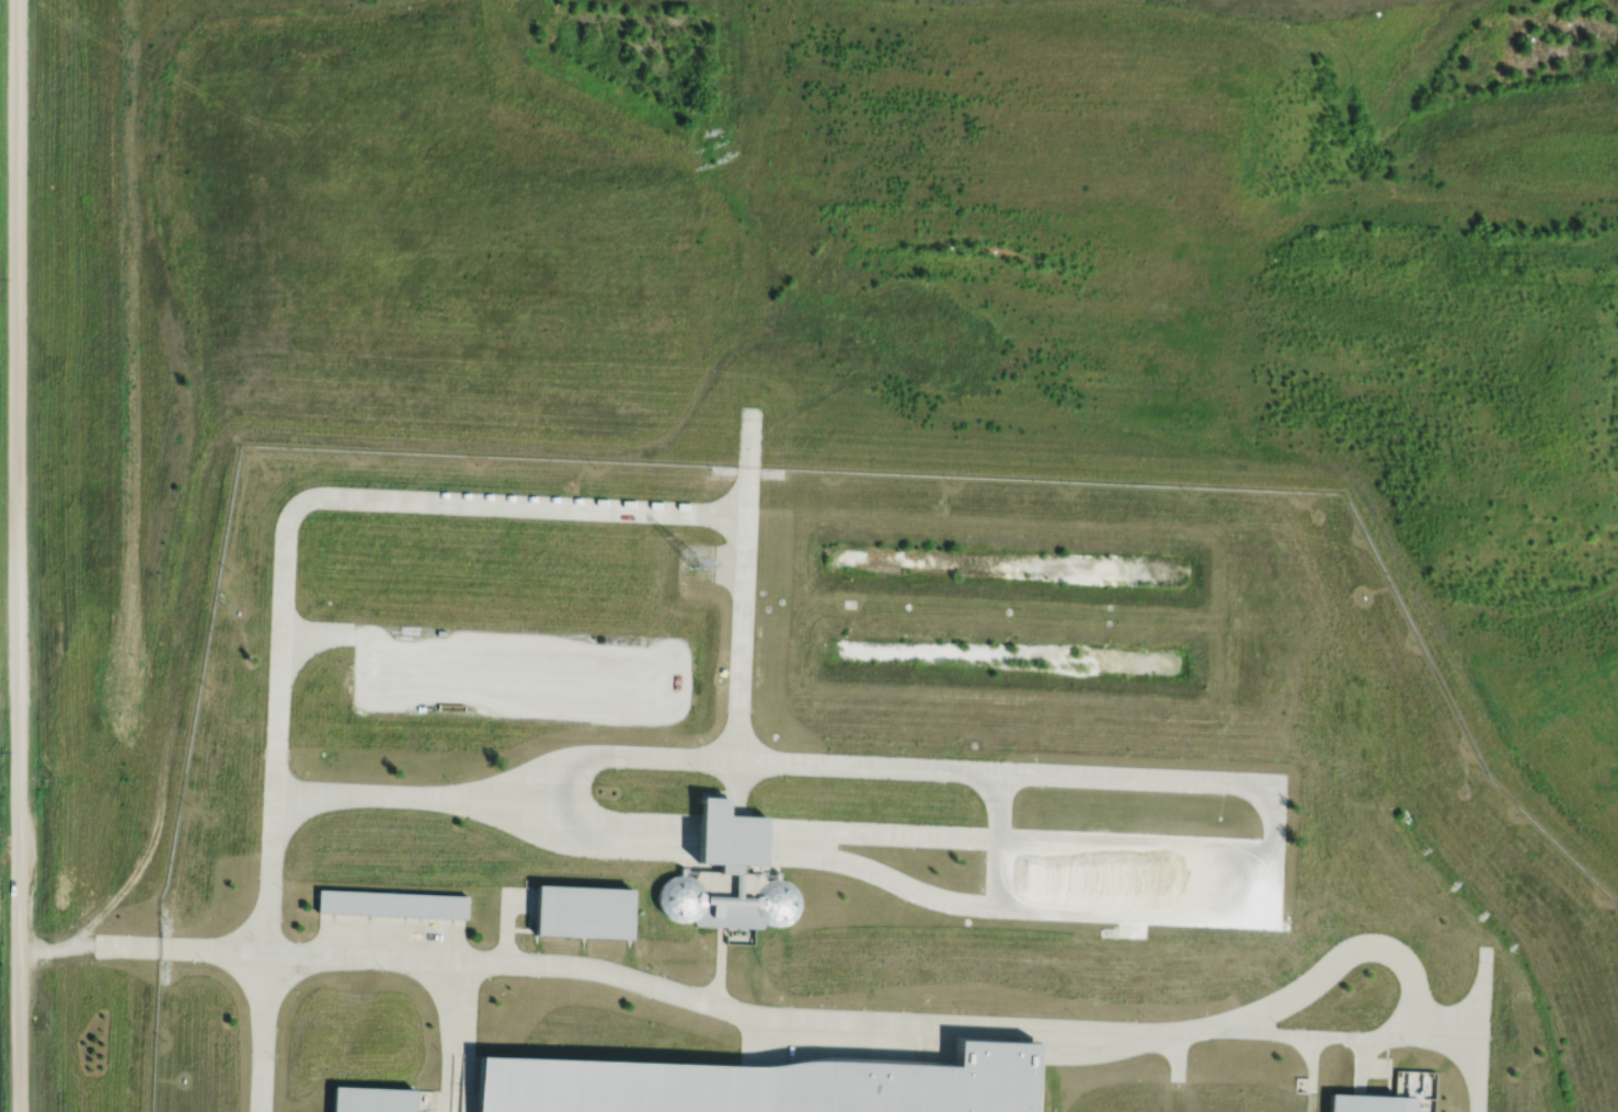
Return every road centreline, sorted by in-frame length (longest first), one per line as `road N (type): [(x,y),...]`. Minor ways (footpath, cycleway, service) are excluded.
road 1 (tertiary): [(18,0),(21,1111)]

